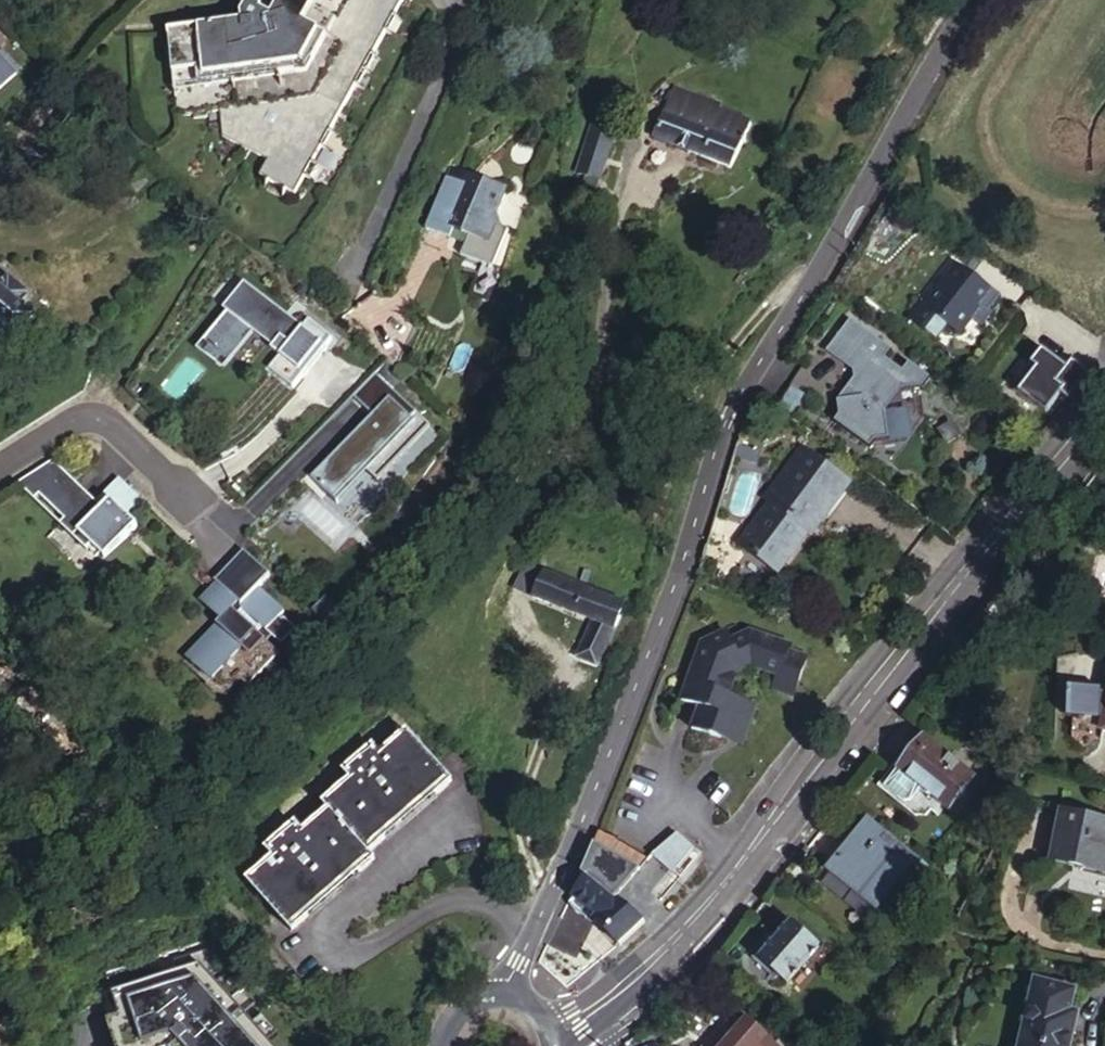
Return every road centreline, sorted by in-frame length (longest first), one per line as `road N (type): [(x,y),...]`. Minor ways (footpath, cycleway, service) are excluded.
road 1 (residential): [(512,997),(512,978),(562,880),(765,357),(974,0)]
road 2 (tertiary): [(1104,377),(878,660),(700,901),(589,997),(544,1018)]
road 3 (tertiary): [(570,1045),(717,913),(1104,424)]
road 4 (residential): [(458,0),(445,66),(347,282)]
road 5 (residential): [(0,464),(90,410),(224,536)]

